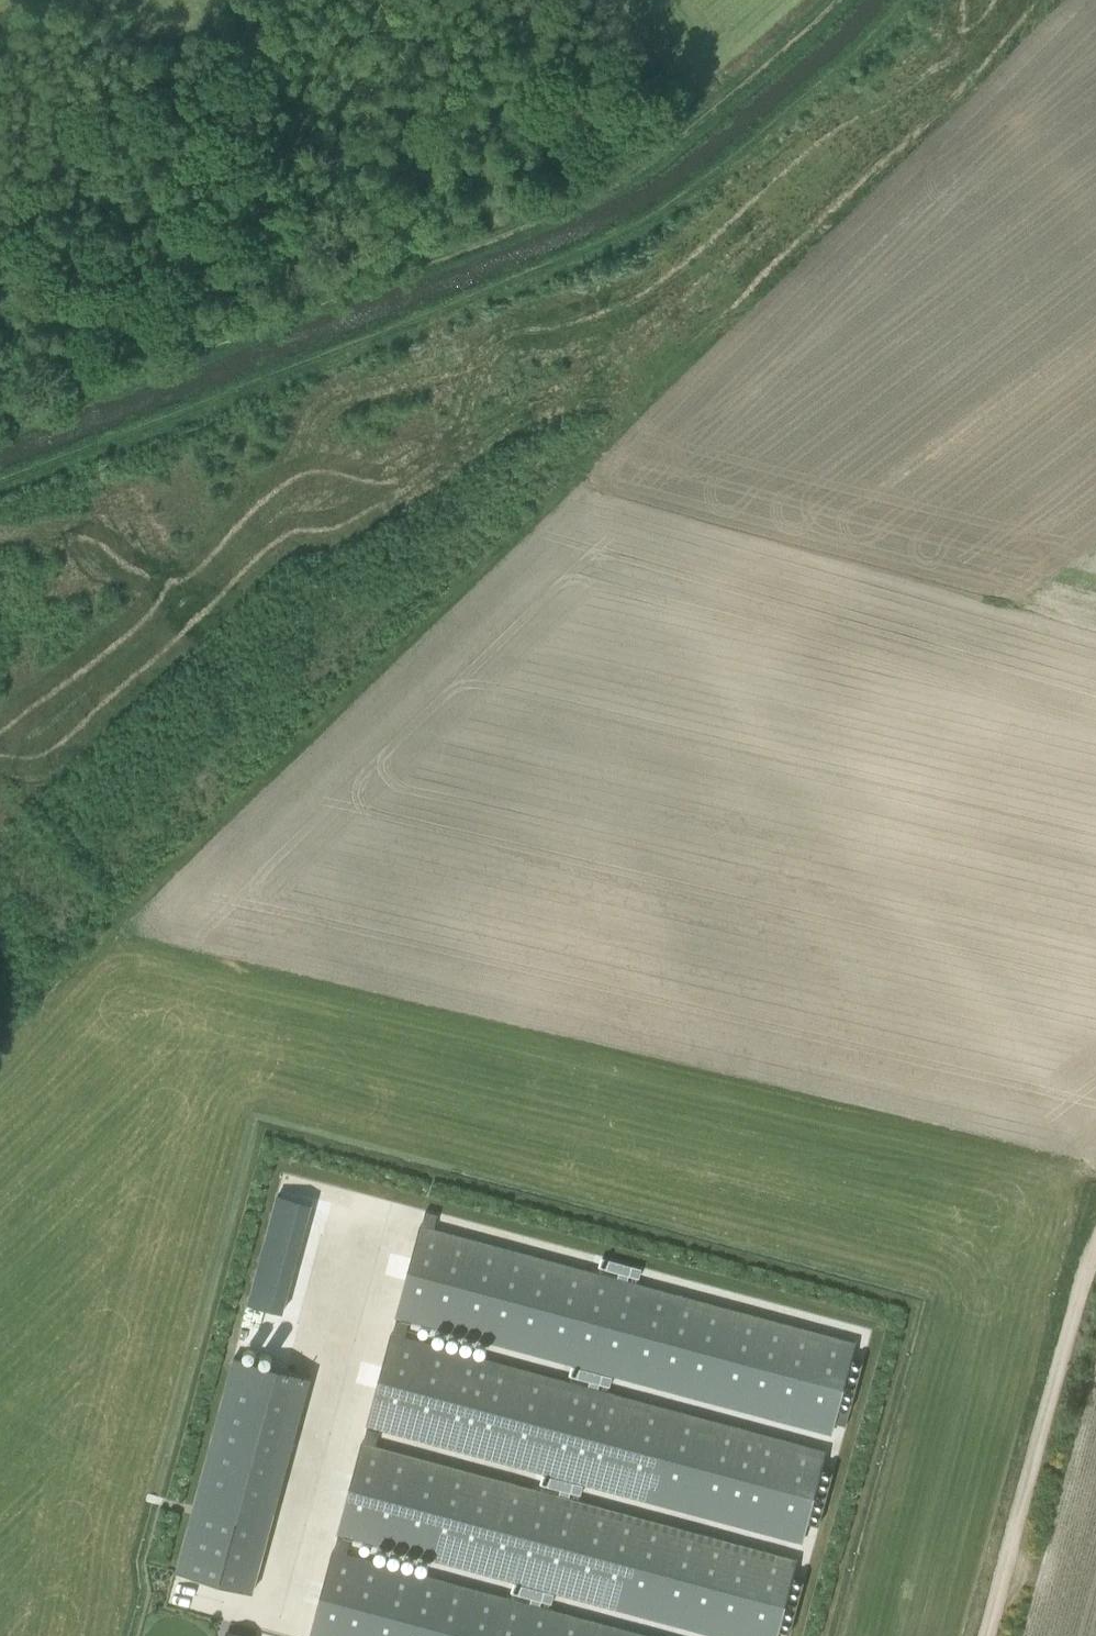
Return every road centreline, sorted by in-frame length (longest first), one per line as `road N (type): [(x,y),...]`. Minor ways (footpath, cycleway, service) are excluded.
road 1 (track): [(1095,1257),(991,1623)]
road 2 (track): [(113,380),(0,303)]

